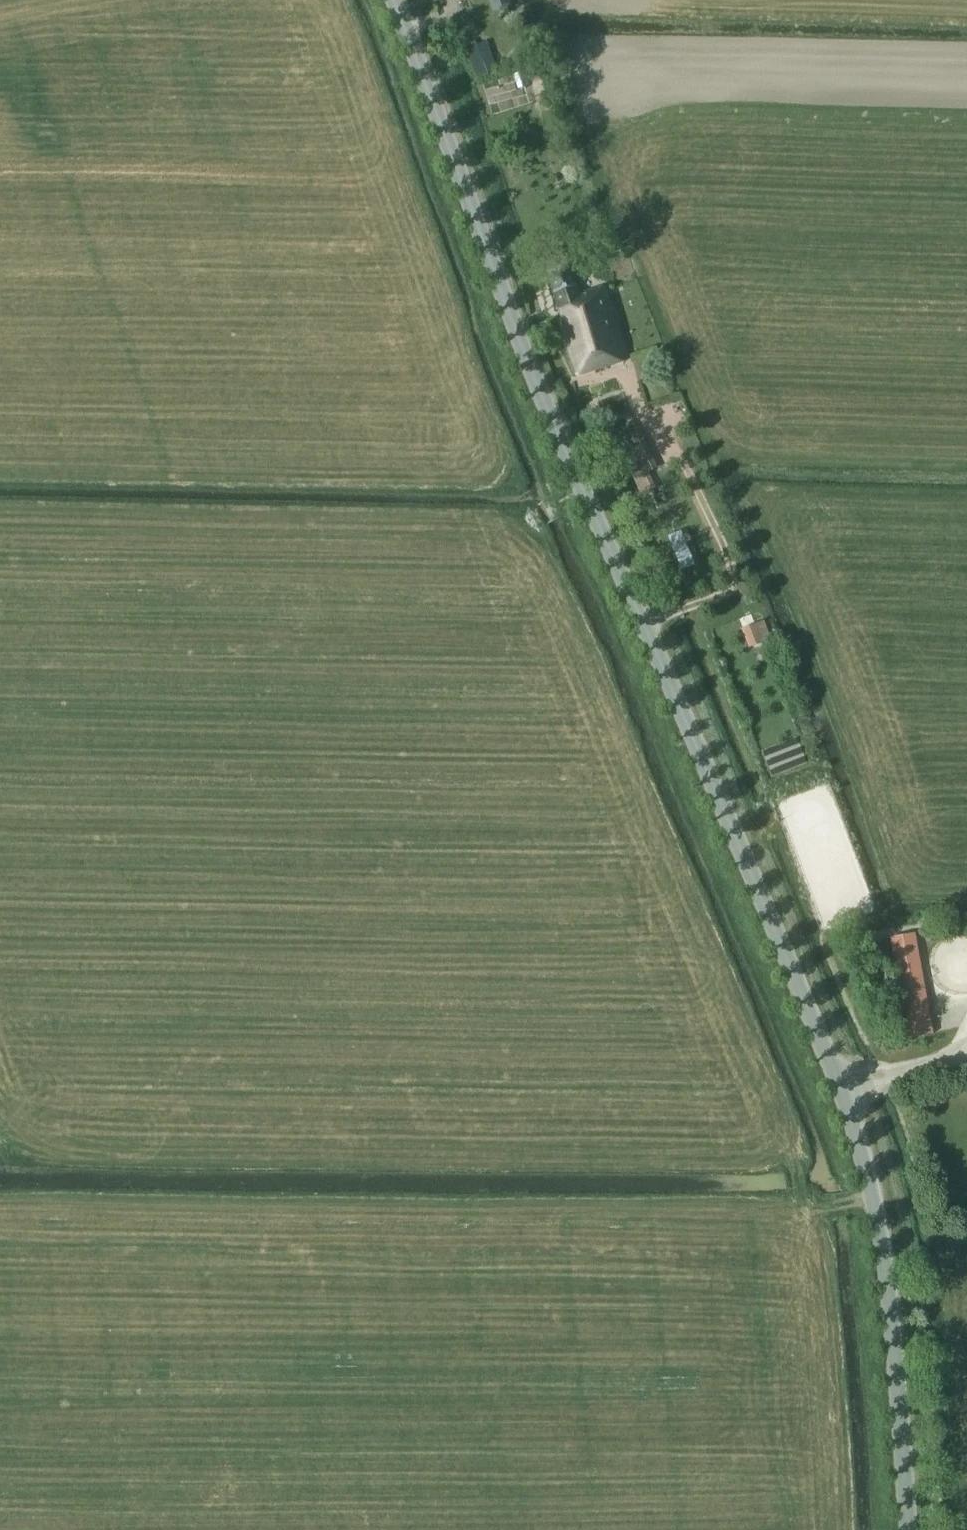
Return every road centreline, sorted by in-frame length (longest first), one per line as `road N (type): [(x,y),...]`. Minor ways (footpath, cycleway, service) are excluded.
road 1 (tertiary): [(909,1529),(885,1256),(853,1123),(528,362),(394,0)]

